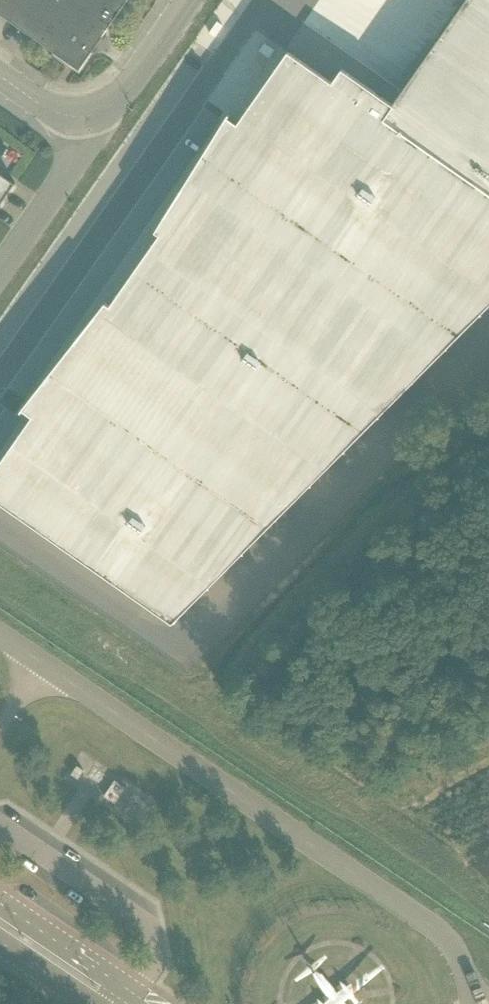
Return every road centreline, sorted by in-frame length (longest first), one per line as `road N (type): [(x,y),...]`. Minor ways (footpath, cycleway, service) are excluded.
road 1 (unclassified): [(84,117),(128,90),(192,0)]

